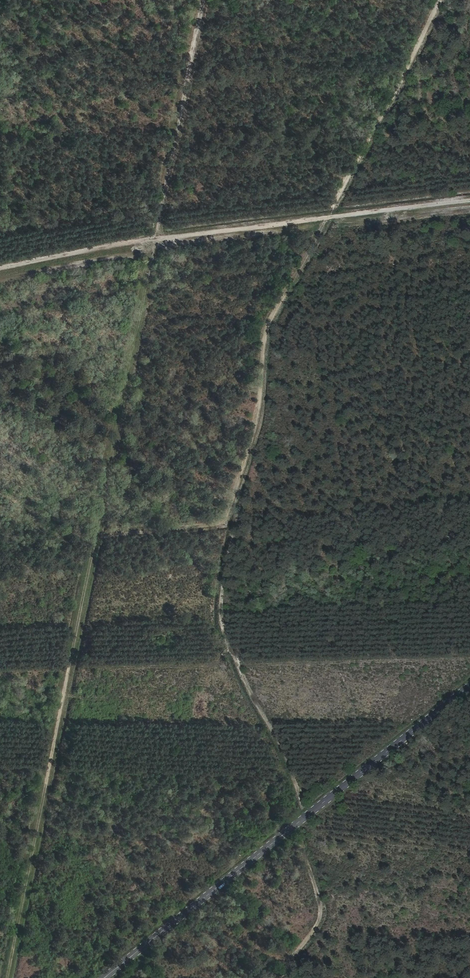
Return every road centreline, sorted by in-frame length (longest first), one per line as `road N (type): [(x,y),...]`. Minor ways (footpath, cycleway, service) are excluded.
road 1 (track): [(202,0),(12,977)]
road 2 (track): [(0,268),(154,239),(469,201)]
road 3 (tertiary): [(105,977),(469,687)]

